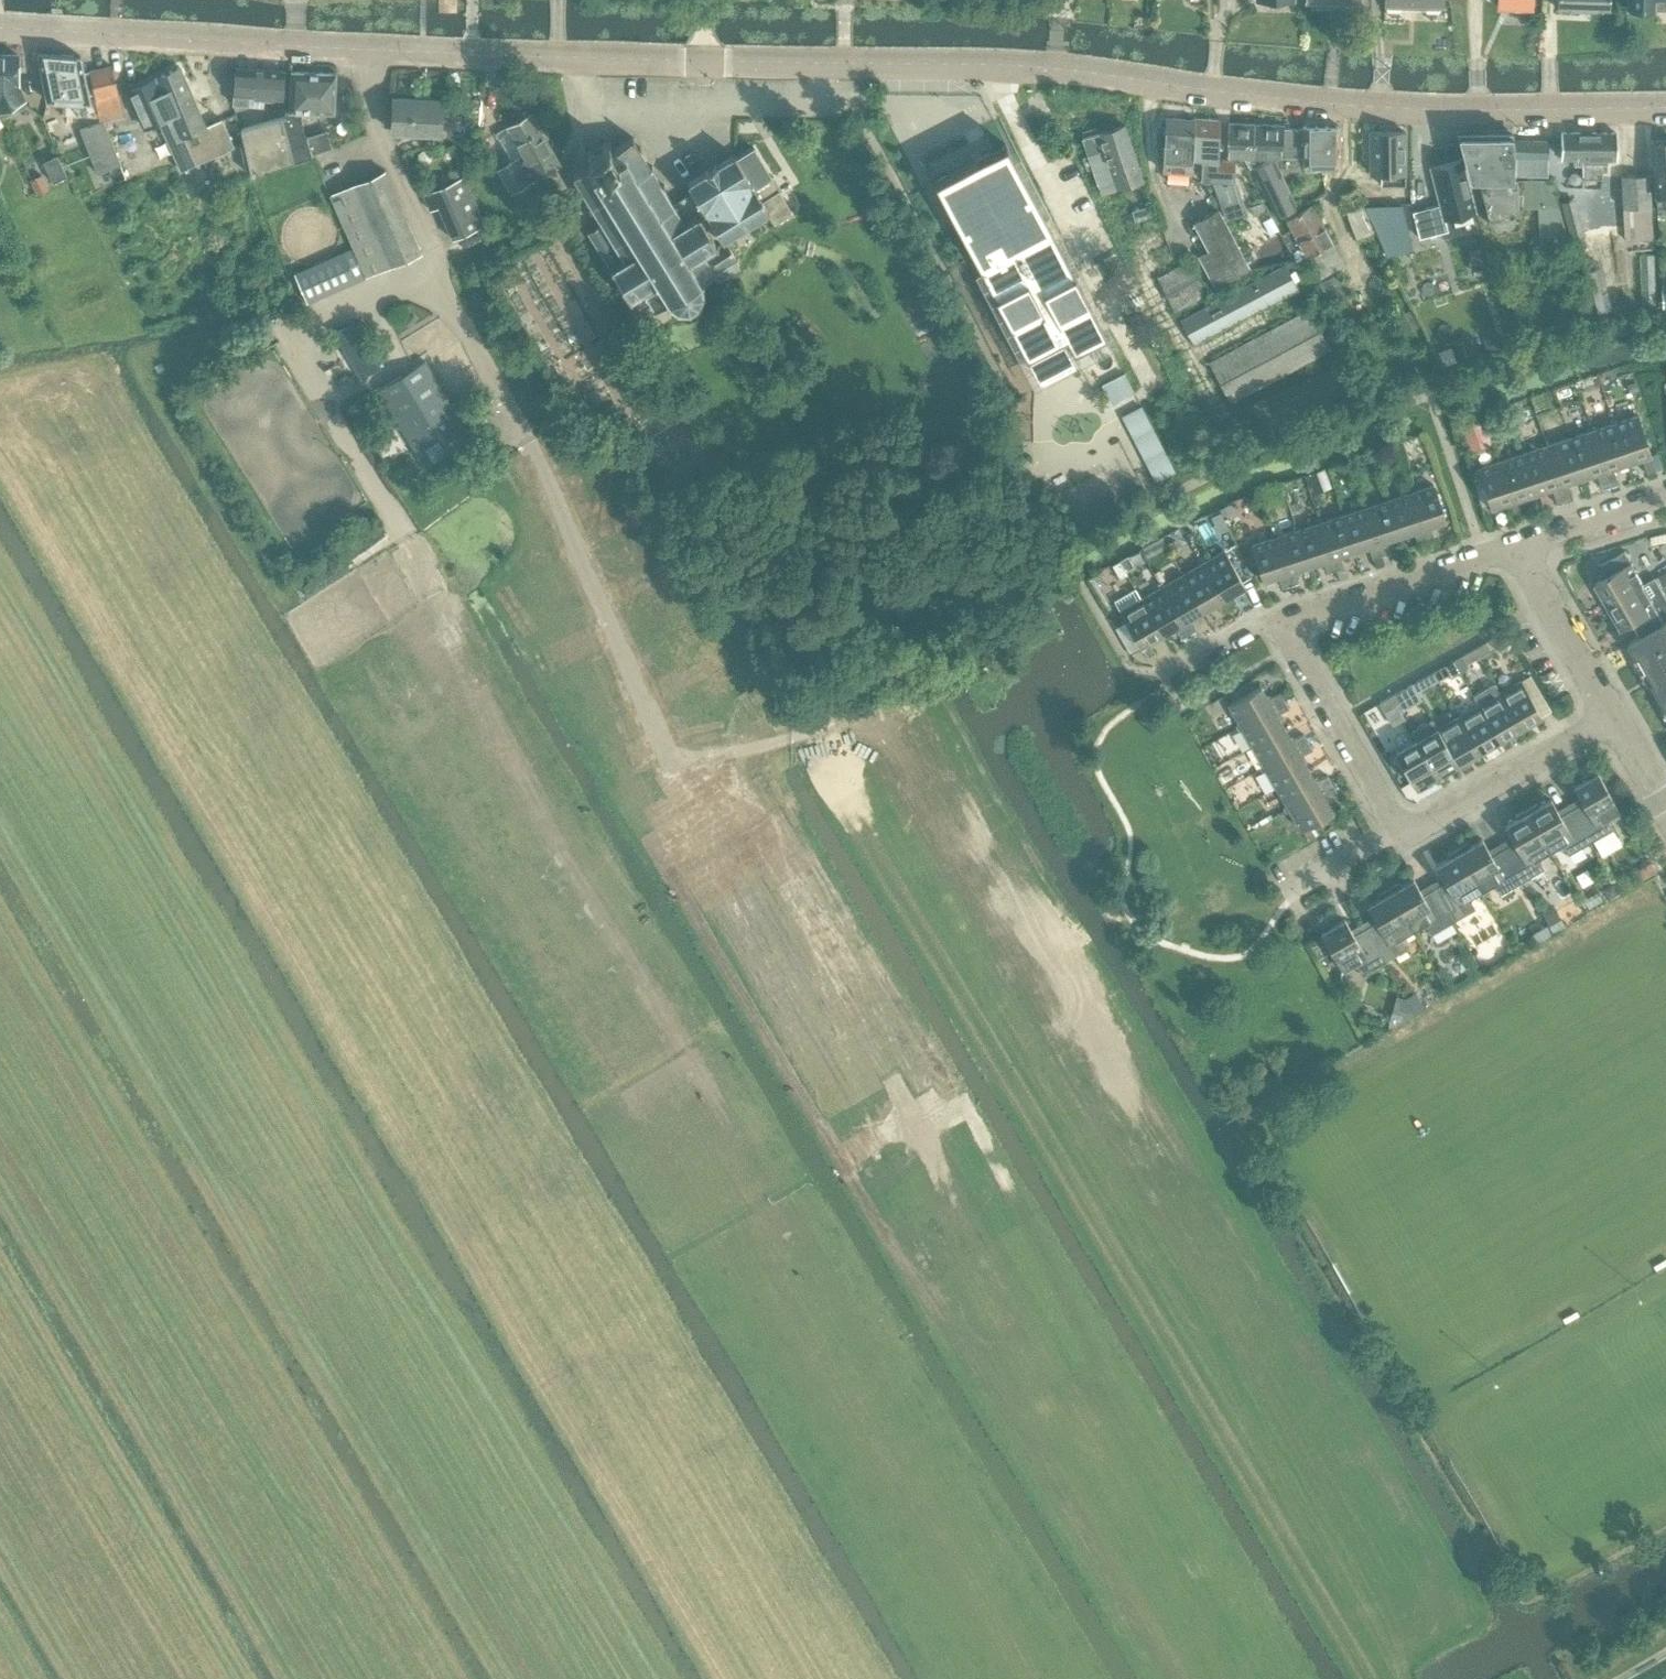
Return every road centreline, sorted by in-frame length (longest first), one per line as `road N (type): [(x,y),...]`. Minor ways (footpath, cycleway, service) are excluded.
road 1 (residential): [(1665,107),(1381,107),(1005,66),(702,62)]
road 2 (residential): [(702,62),(0,27)]
road 3 (residential): [(1278,624),(1512,548)]
road 4 (residential): [(1612,719),(1422,830),(1400,830)]
road 5 (residential): [(1400,830),(1278,624)]
road 6 (residential): [(1612,719),(1512,548)]
road 7 (residential): [(1665,499),(1512,548)]
road 8 (residential): [(1163,677),(1255,627),(1278,624)]
road 9 (residential): [(1292,892),(1400,830)]

